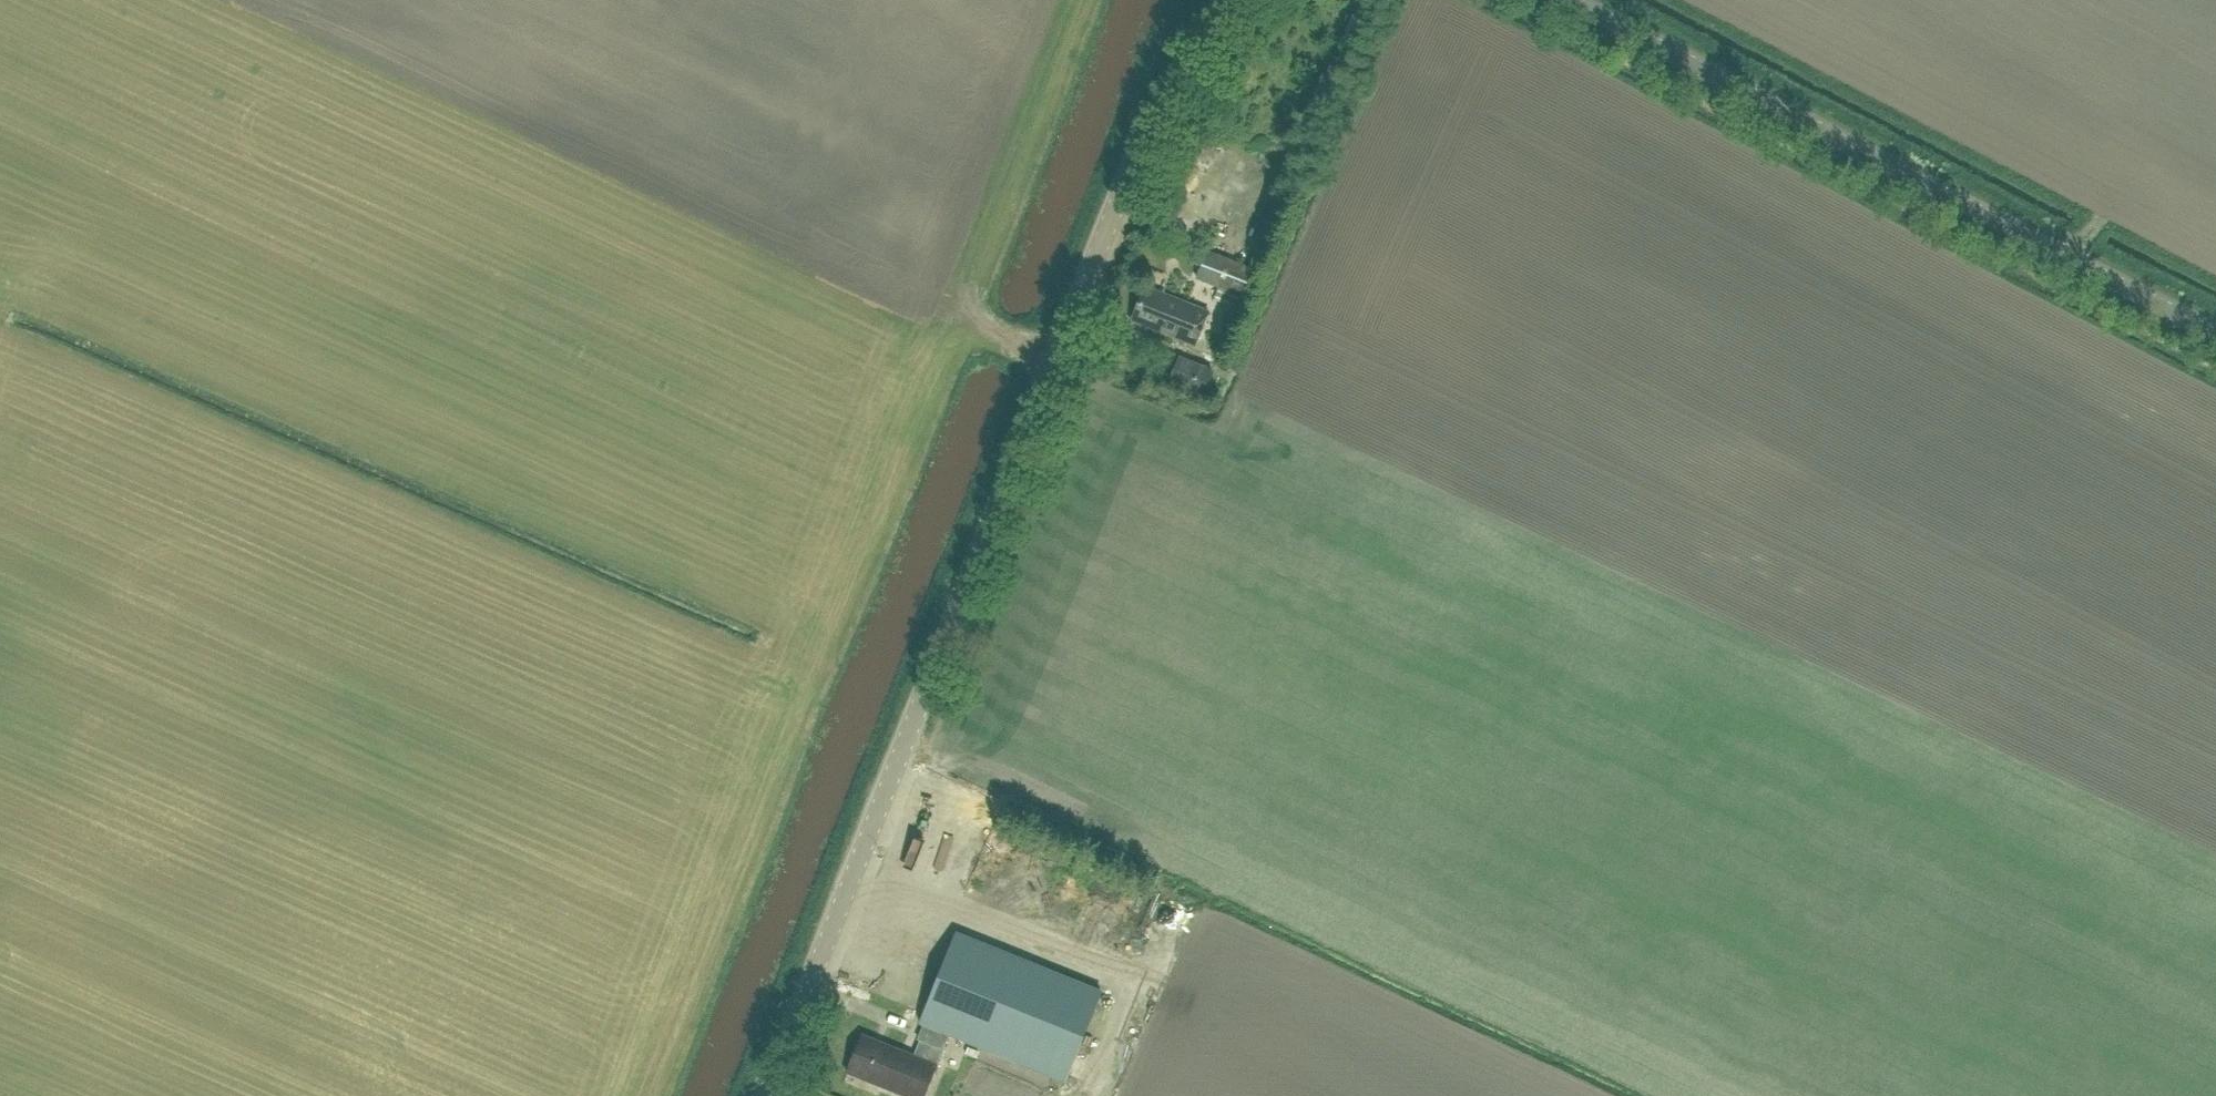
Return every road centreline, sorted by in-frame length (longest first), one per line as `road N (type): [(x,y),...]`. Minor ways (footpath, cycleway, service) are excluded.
road 1 (tertiary): [(765,1095),(1149,119),(1228,0)]
road 2 (unclassified): [(2215,339),(1563,0)]

